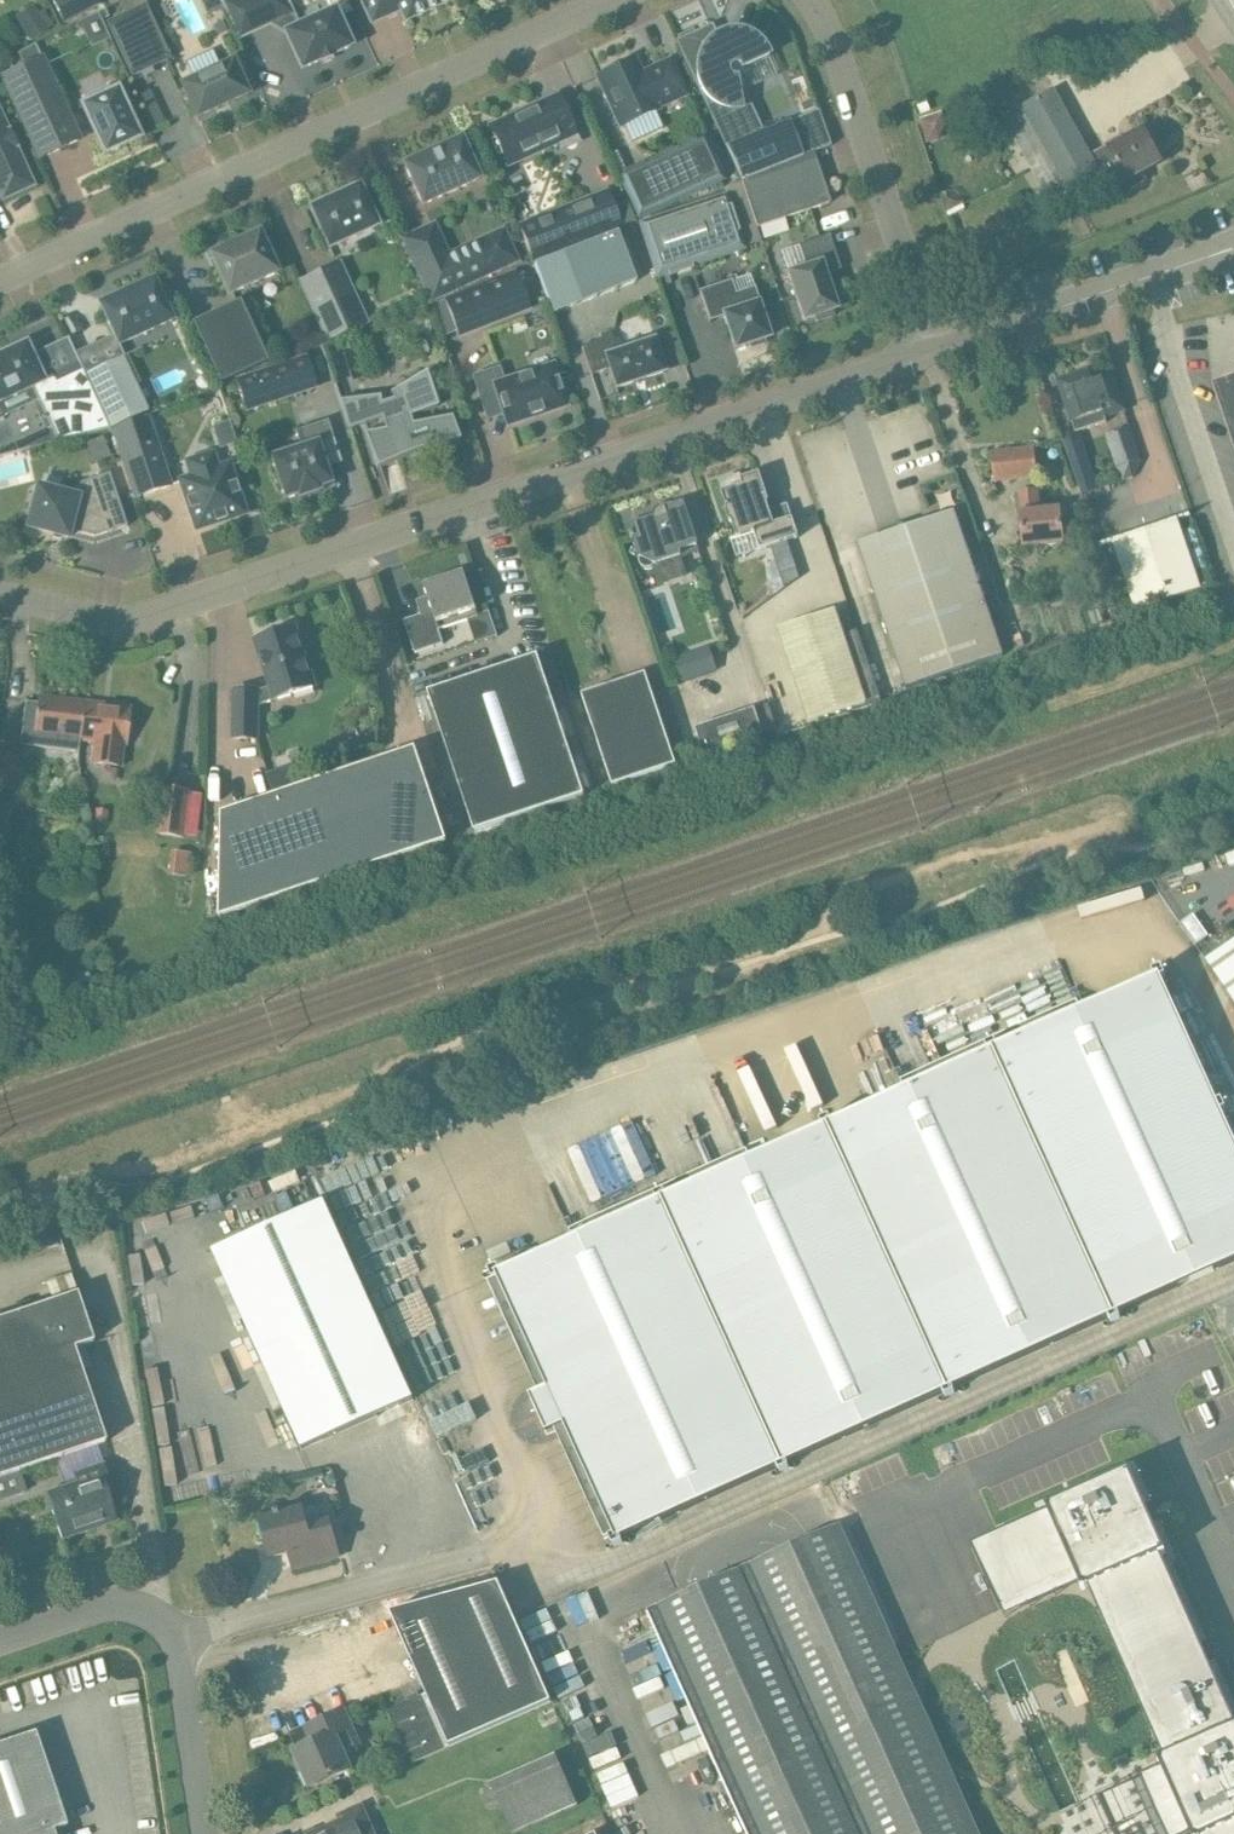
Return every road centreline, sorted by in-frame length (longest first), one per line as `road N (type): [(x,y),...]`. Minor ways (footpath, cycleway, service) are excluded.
road 1 (residential): [(0,597),(133,621),(934,353)]
road 2 (residential): [(0,283),(612,0)]
road 3 (residential): [(807,0),(820,14),(934,353)]
road 4 (residential): [(175,1639),(486,1554)]
road 5 (residential): [(934,353),(1233,249)]
road 6 (residential): [(206,1833),(175,1639)]
road 7 (residential): [(175,1639),(152,1614),(116,1607),(0,1644)]

